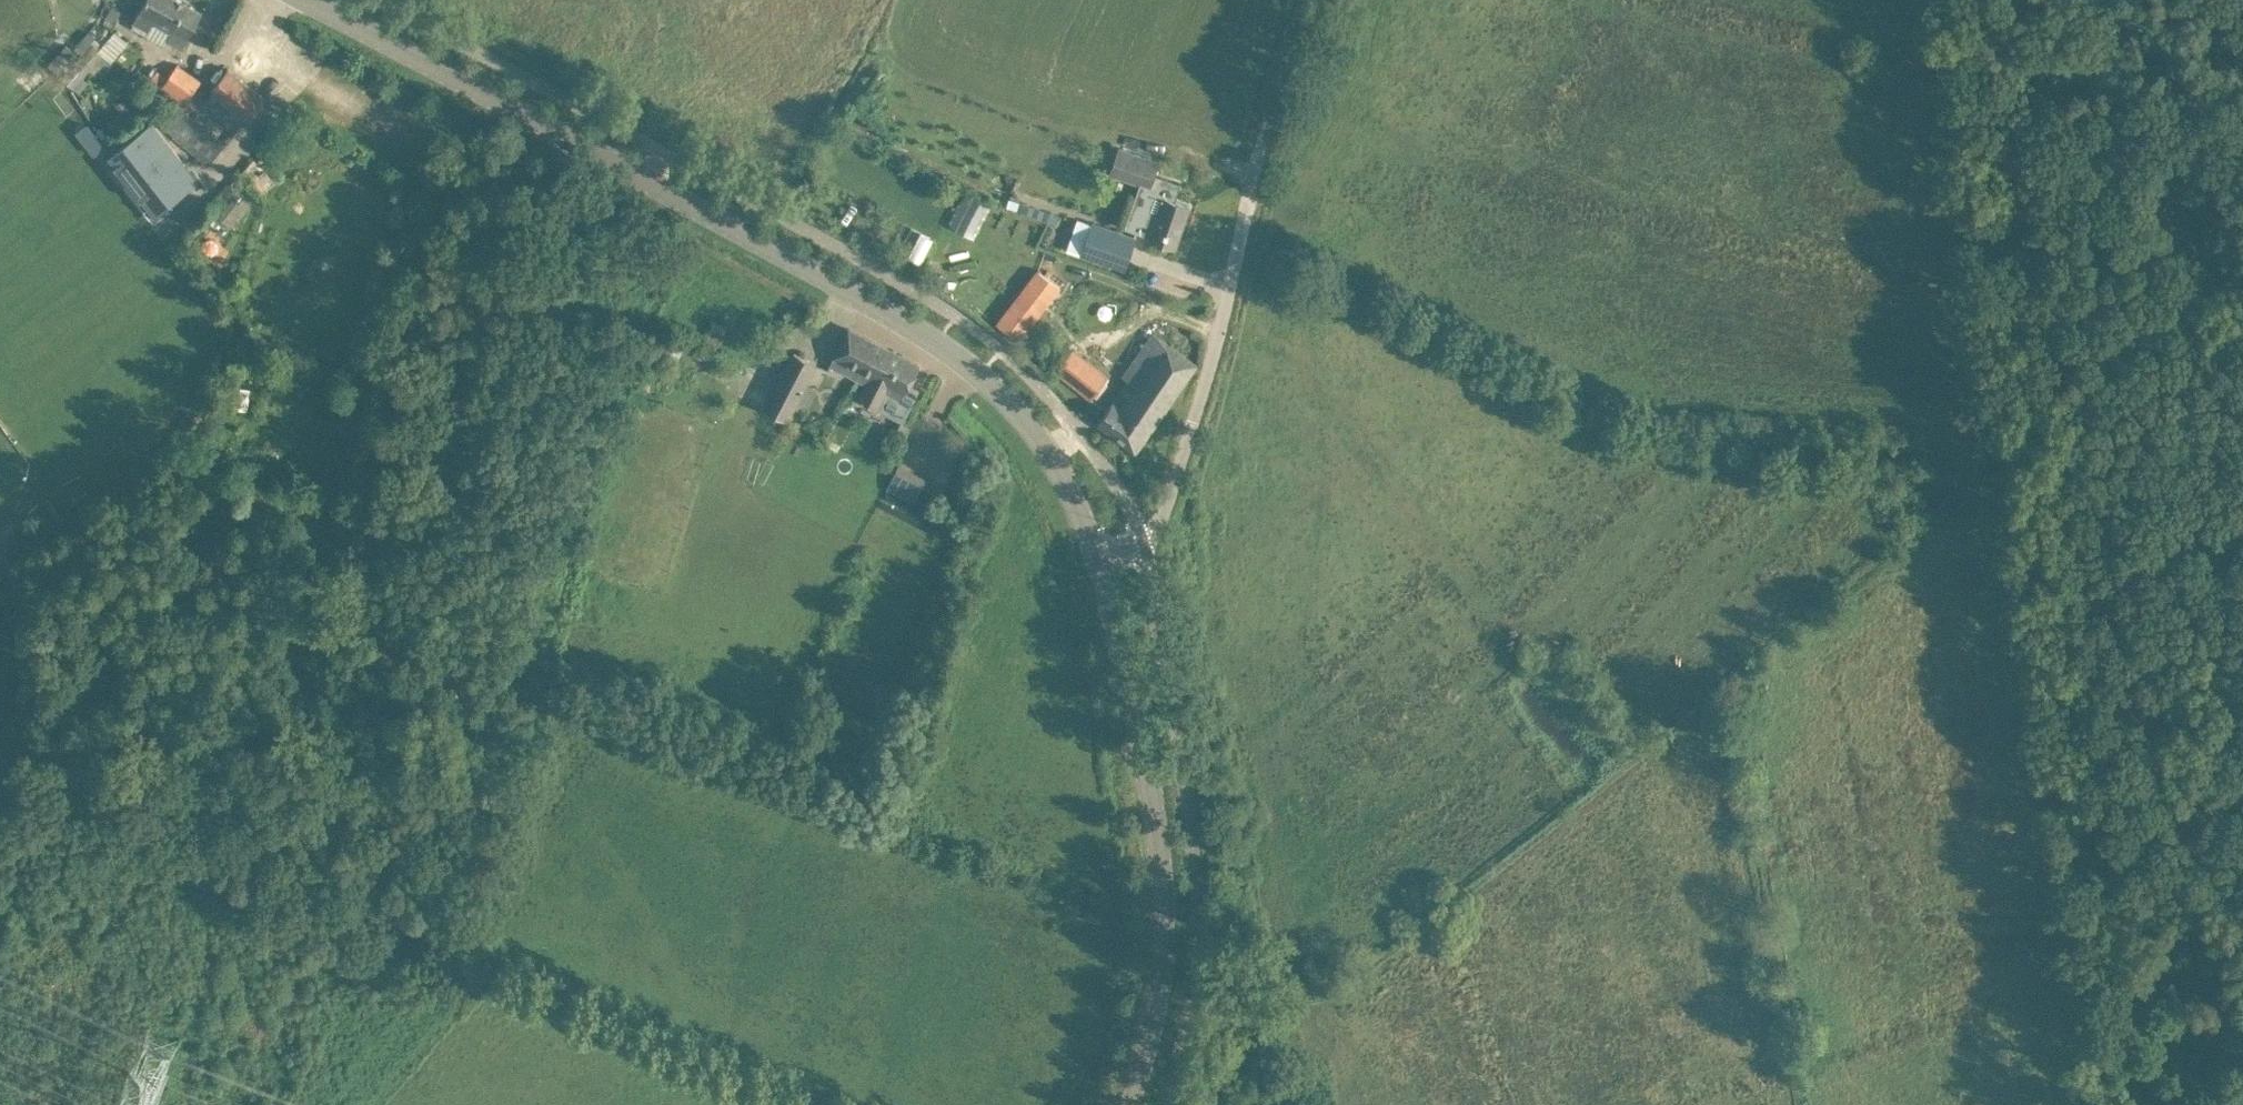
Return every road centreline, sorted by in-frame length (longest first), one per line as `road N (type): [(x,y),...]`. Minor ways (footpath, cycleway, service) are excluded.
road 1 (tertiary): [(1128,1104),(1161,981),(1160,852),(1099,562),(1034,430),(977,371),(900,320),(307,0)]
road 2 (track): [(1144,539),(1161,526),(1218,347),(1297,0)]

